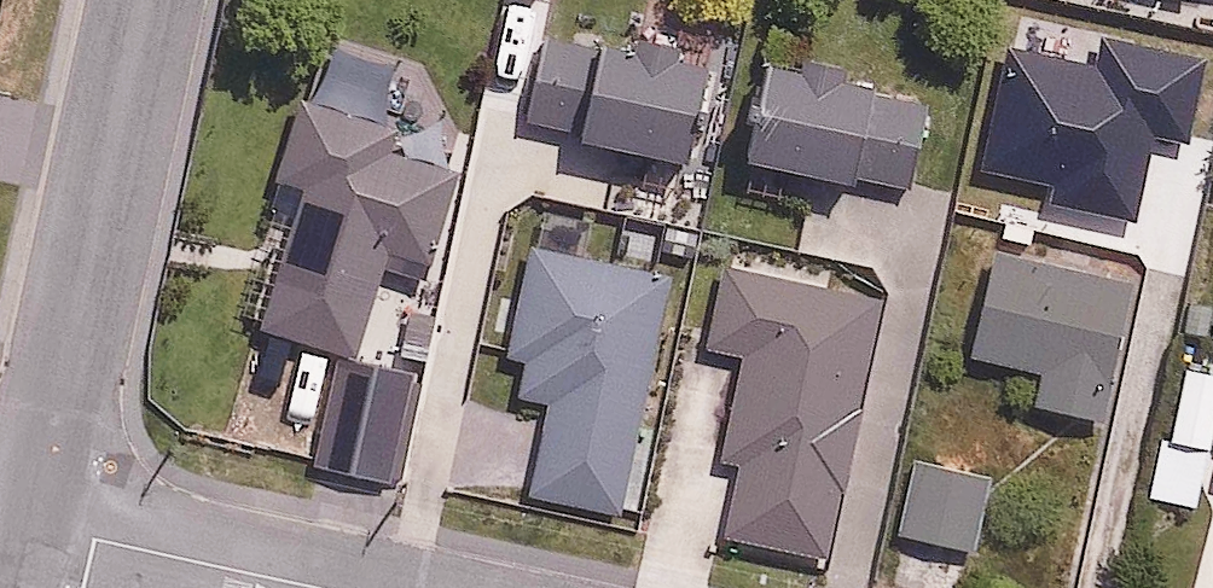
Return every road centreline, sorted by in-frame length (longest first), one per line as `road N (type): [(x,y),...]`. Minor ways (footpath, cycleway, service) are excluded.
road 1 (residential): [(138,0),(26,521)]
road 2 (residential): [(324,587),(26,521)]

